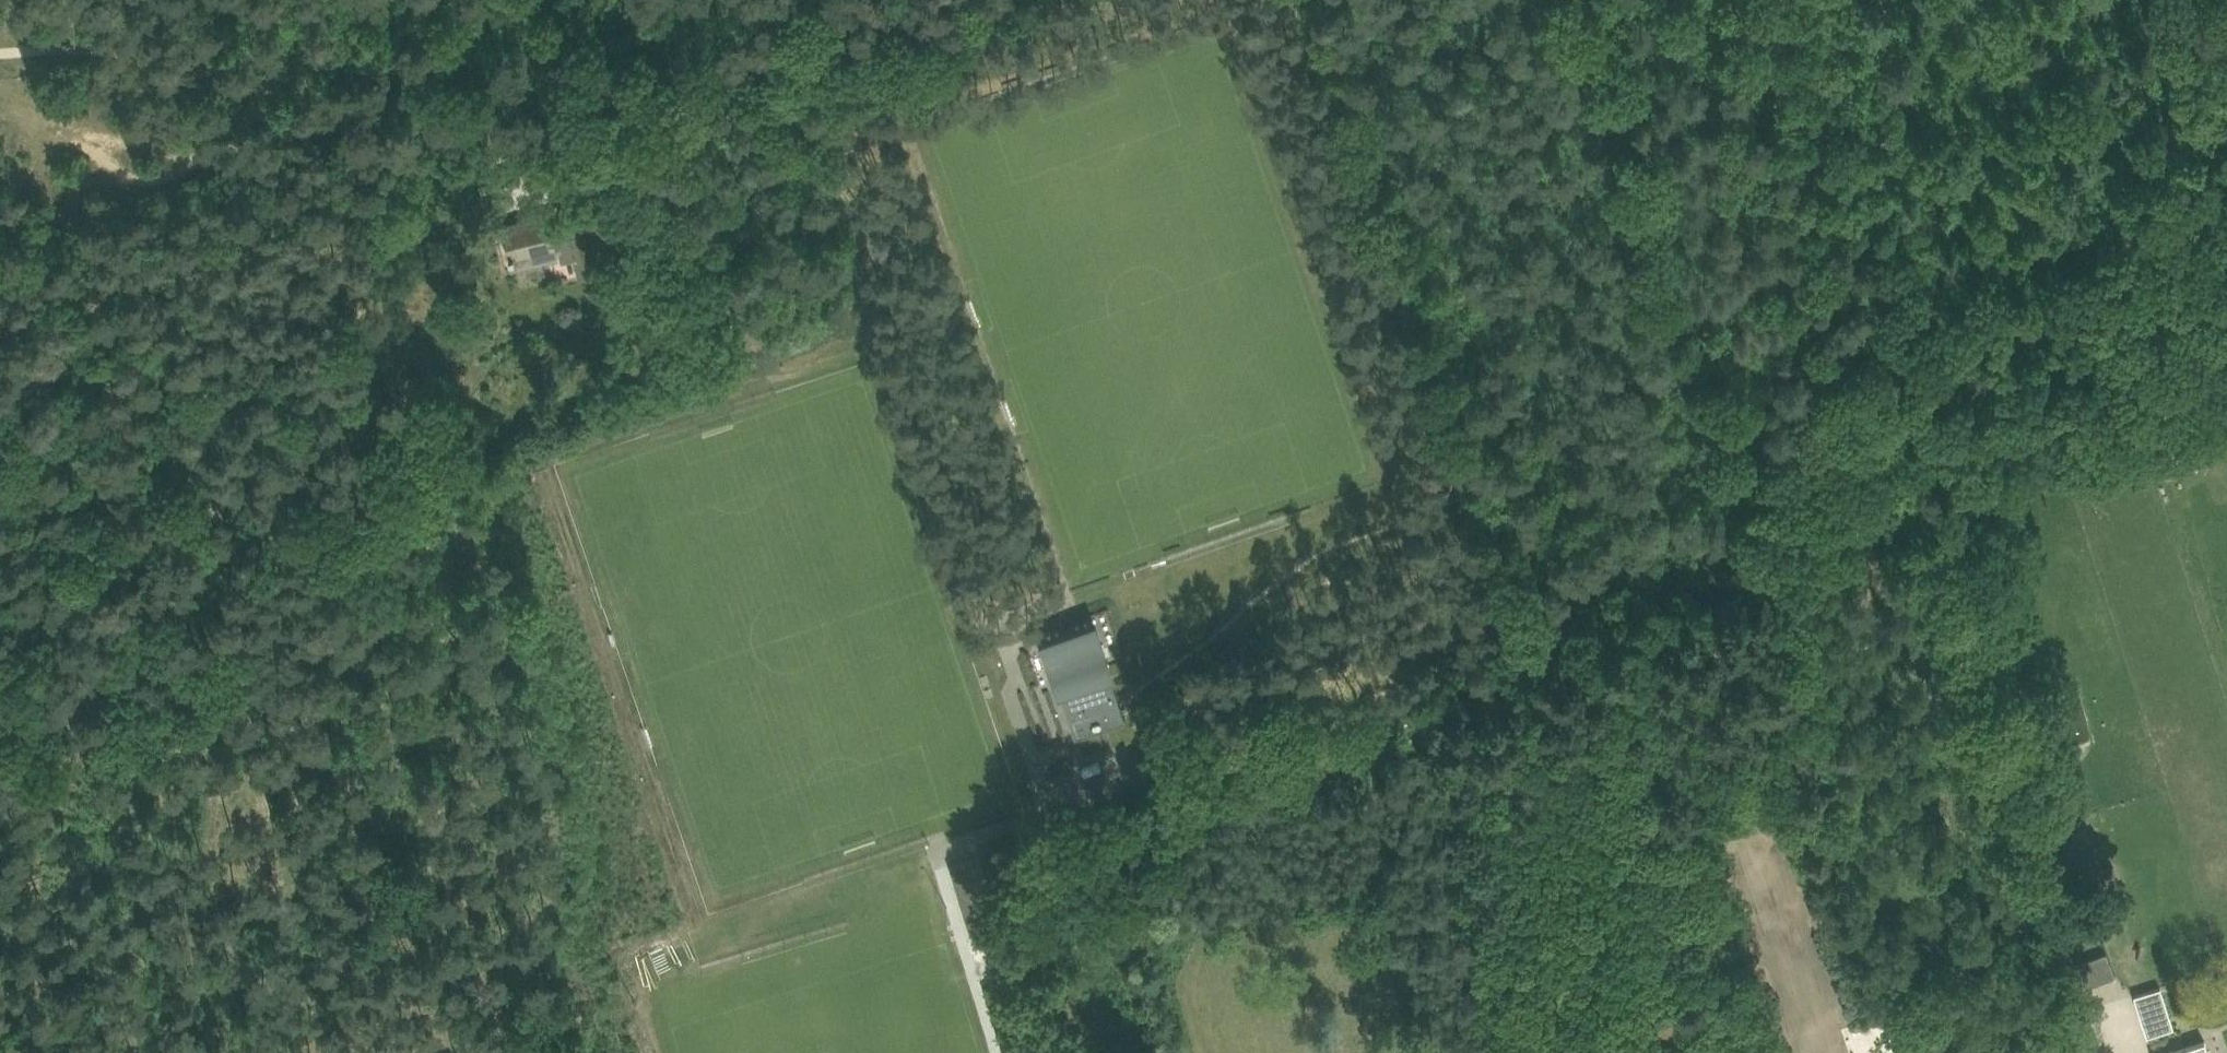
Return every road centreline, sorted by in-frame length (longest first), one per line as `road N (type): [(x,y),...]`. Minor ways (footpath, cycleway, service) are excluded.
road 1 (track): [(1920,520),(1220,752),(1124,813),(1011,862),(1006,886),(1024,936)]
road 2 (track): [(1000,0),(907,33),(546,69),(390,116),(350,137)]
road 3 (track): [(2071,974),(1920,520)]
road 4 (track): [(0,54),(75,56),(169,73),(288,118),(461,167)]
road 5 (track): [(2226,417),(1920,520)]

